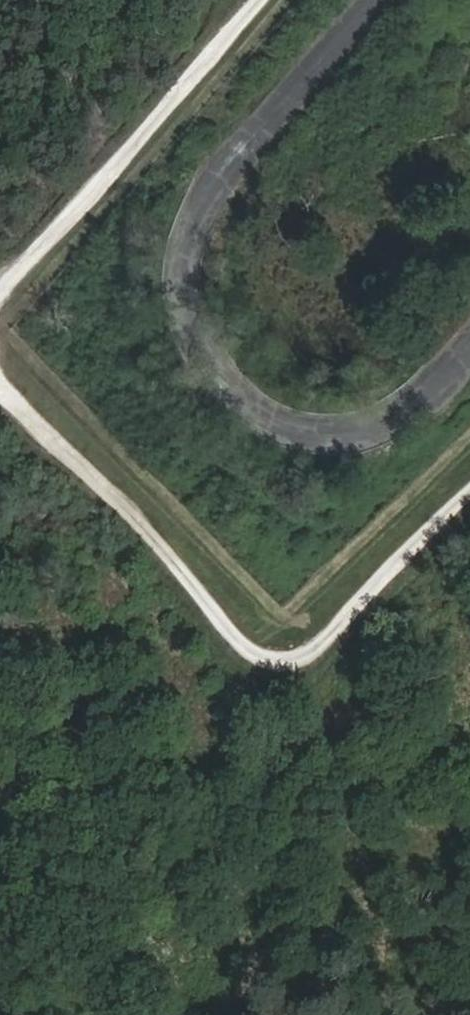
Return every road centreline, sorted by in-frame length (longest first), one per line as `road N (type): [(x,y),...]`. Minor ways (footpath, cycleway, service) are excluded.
road 1 (track): [(469,495),(319,647),(283,656),(262,649),(0,380)]
road 2 (track): [(153,537),(161,620),(185,701),(205,733),(279,799),(310,841),(369,844),(469,819)]
road 3 (track): [(0,293),(262,0)]

